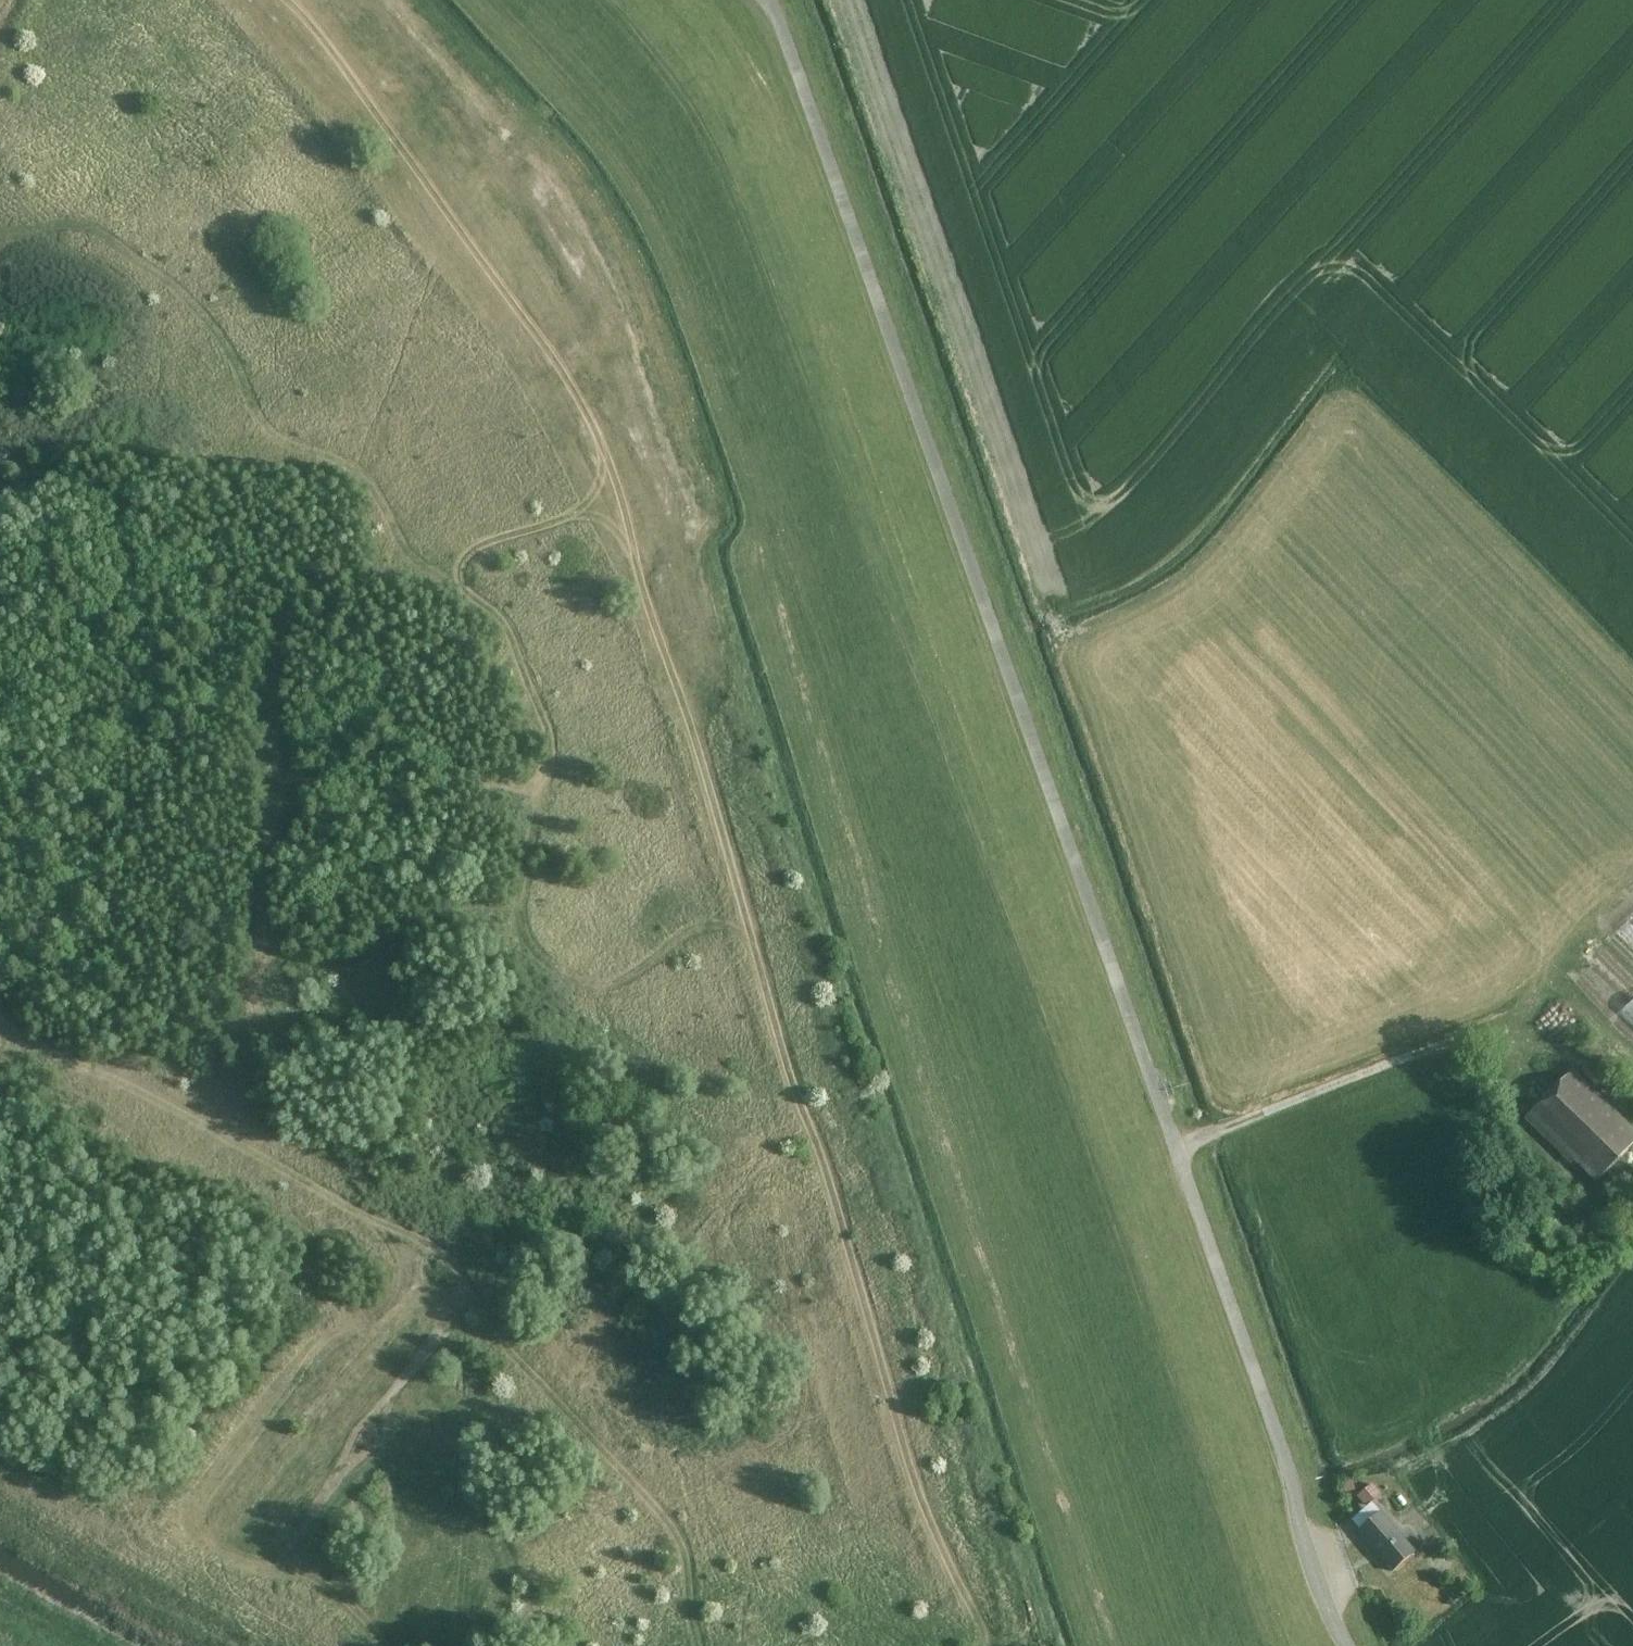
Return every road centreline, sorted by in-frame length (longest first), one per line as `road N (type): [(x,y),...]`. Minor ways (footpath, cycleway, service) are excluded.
road 1 (track): [(1183,1142),(776,0)]
road 2 (track): [(115,1645),(0,1579)]

